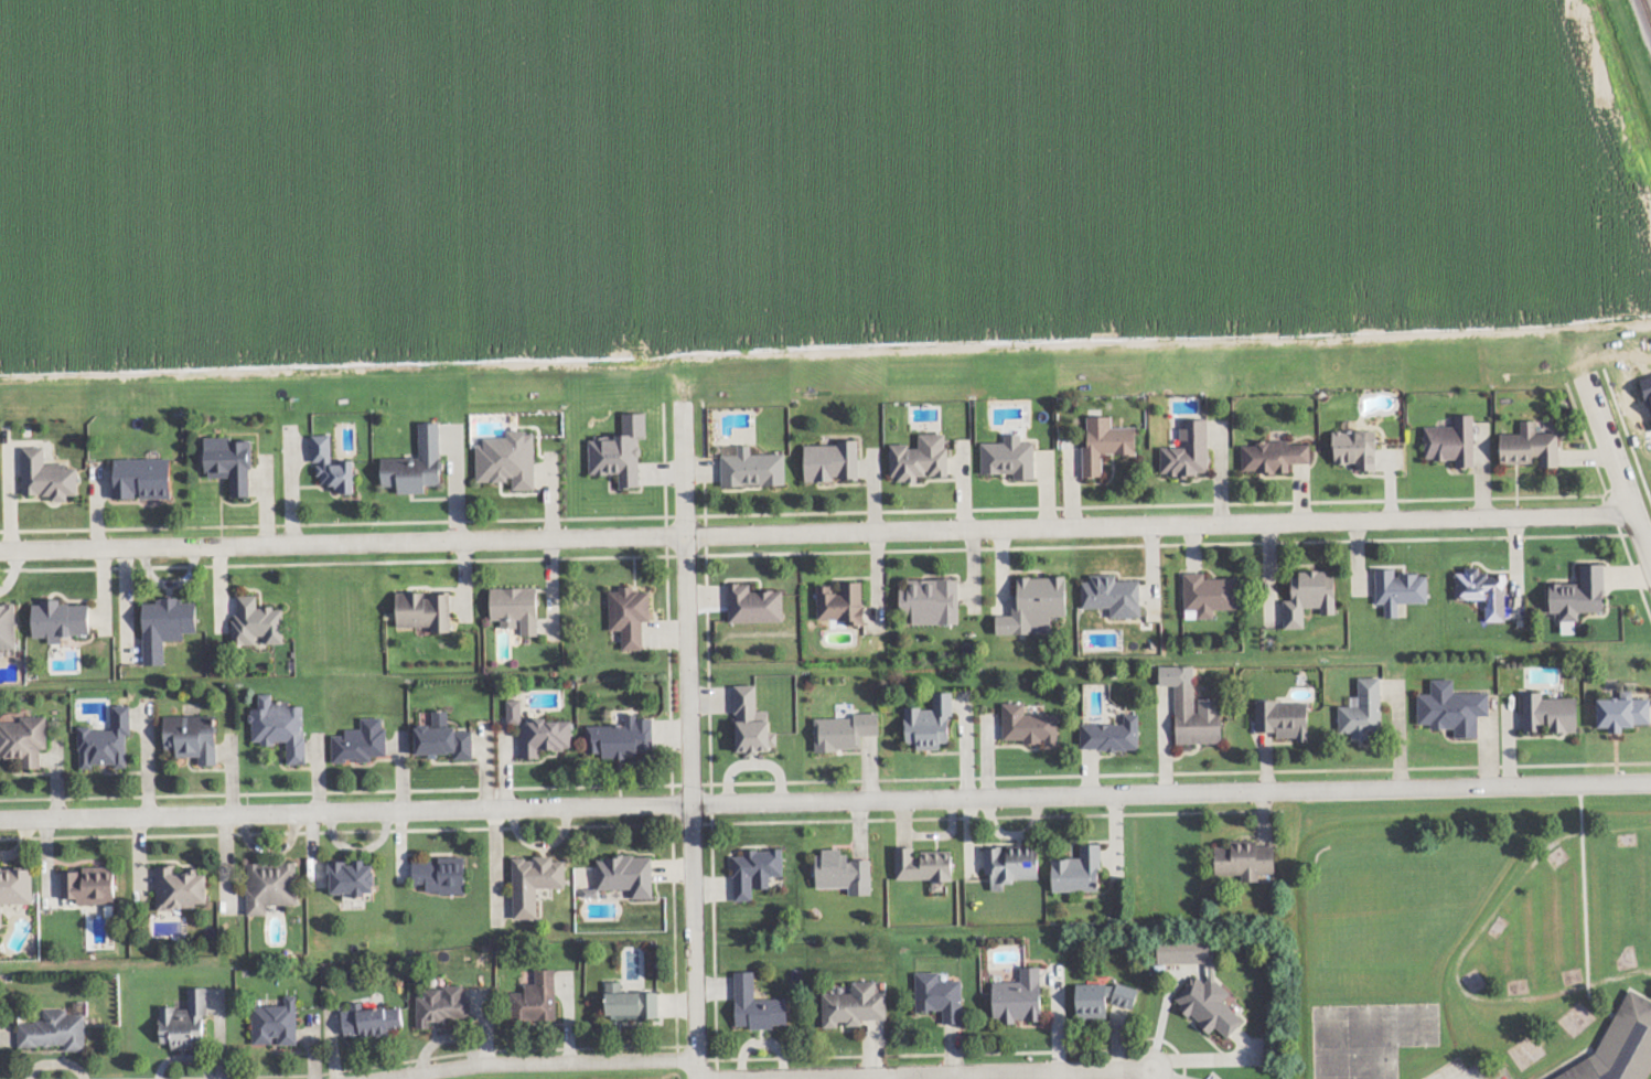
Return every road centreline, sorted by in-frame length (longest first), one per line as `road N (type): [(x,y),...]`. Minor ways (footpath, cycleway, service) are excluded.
road 1 (residential): [(0,552),(1633,509)]
road 2 (residential): [(699,1055),(690,535)]
road 3 (residential): [(701,1071),(1154,1071)]
road 4 (residential): [(699,1055),(506,1058),(370,1078)]

